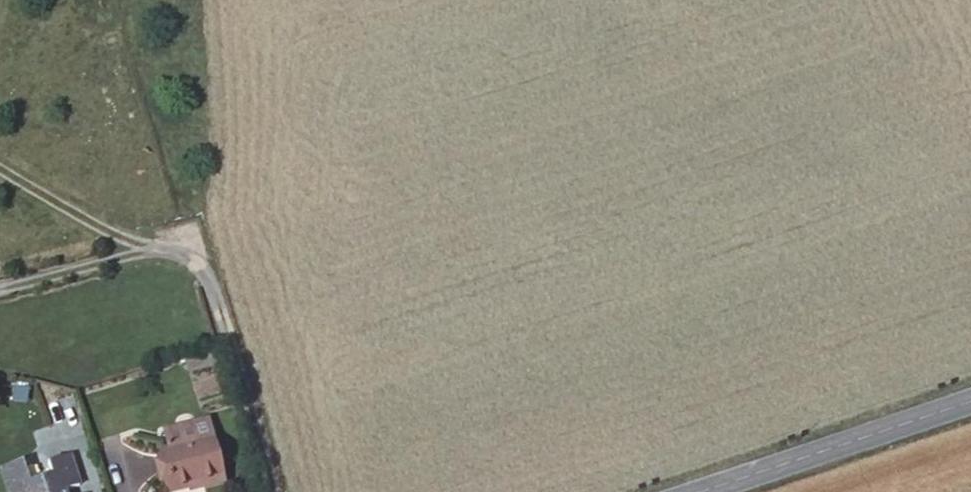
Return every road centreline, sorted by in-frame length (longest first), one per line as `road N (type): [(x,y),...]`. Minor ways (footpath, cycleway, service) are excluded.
road 1 (tertiary): [(704,491),(970,397)]

